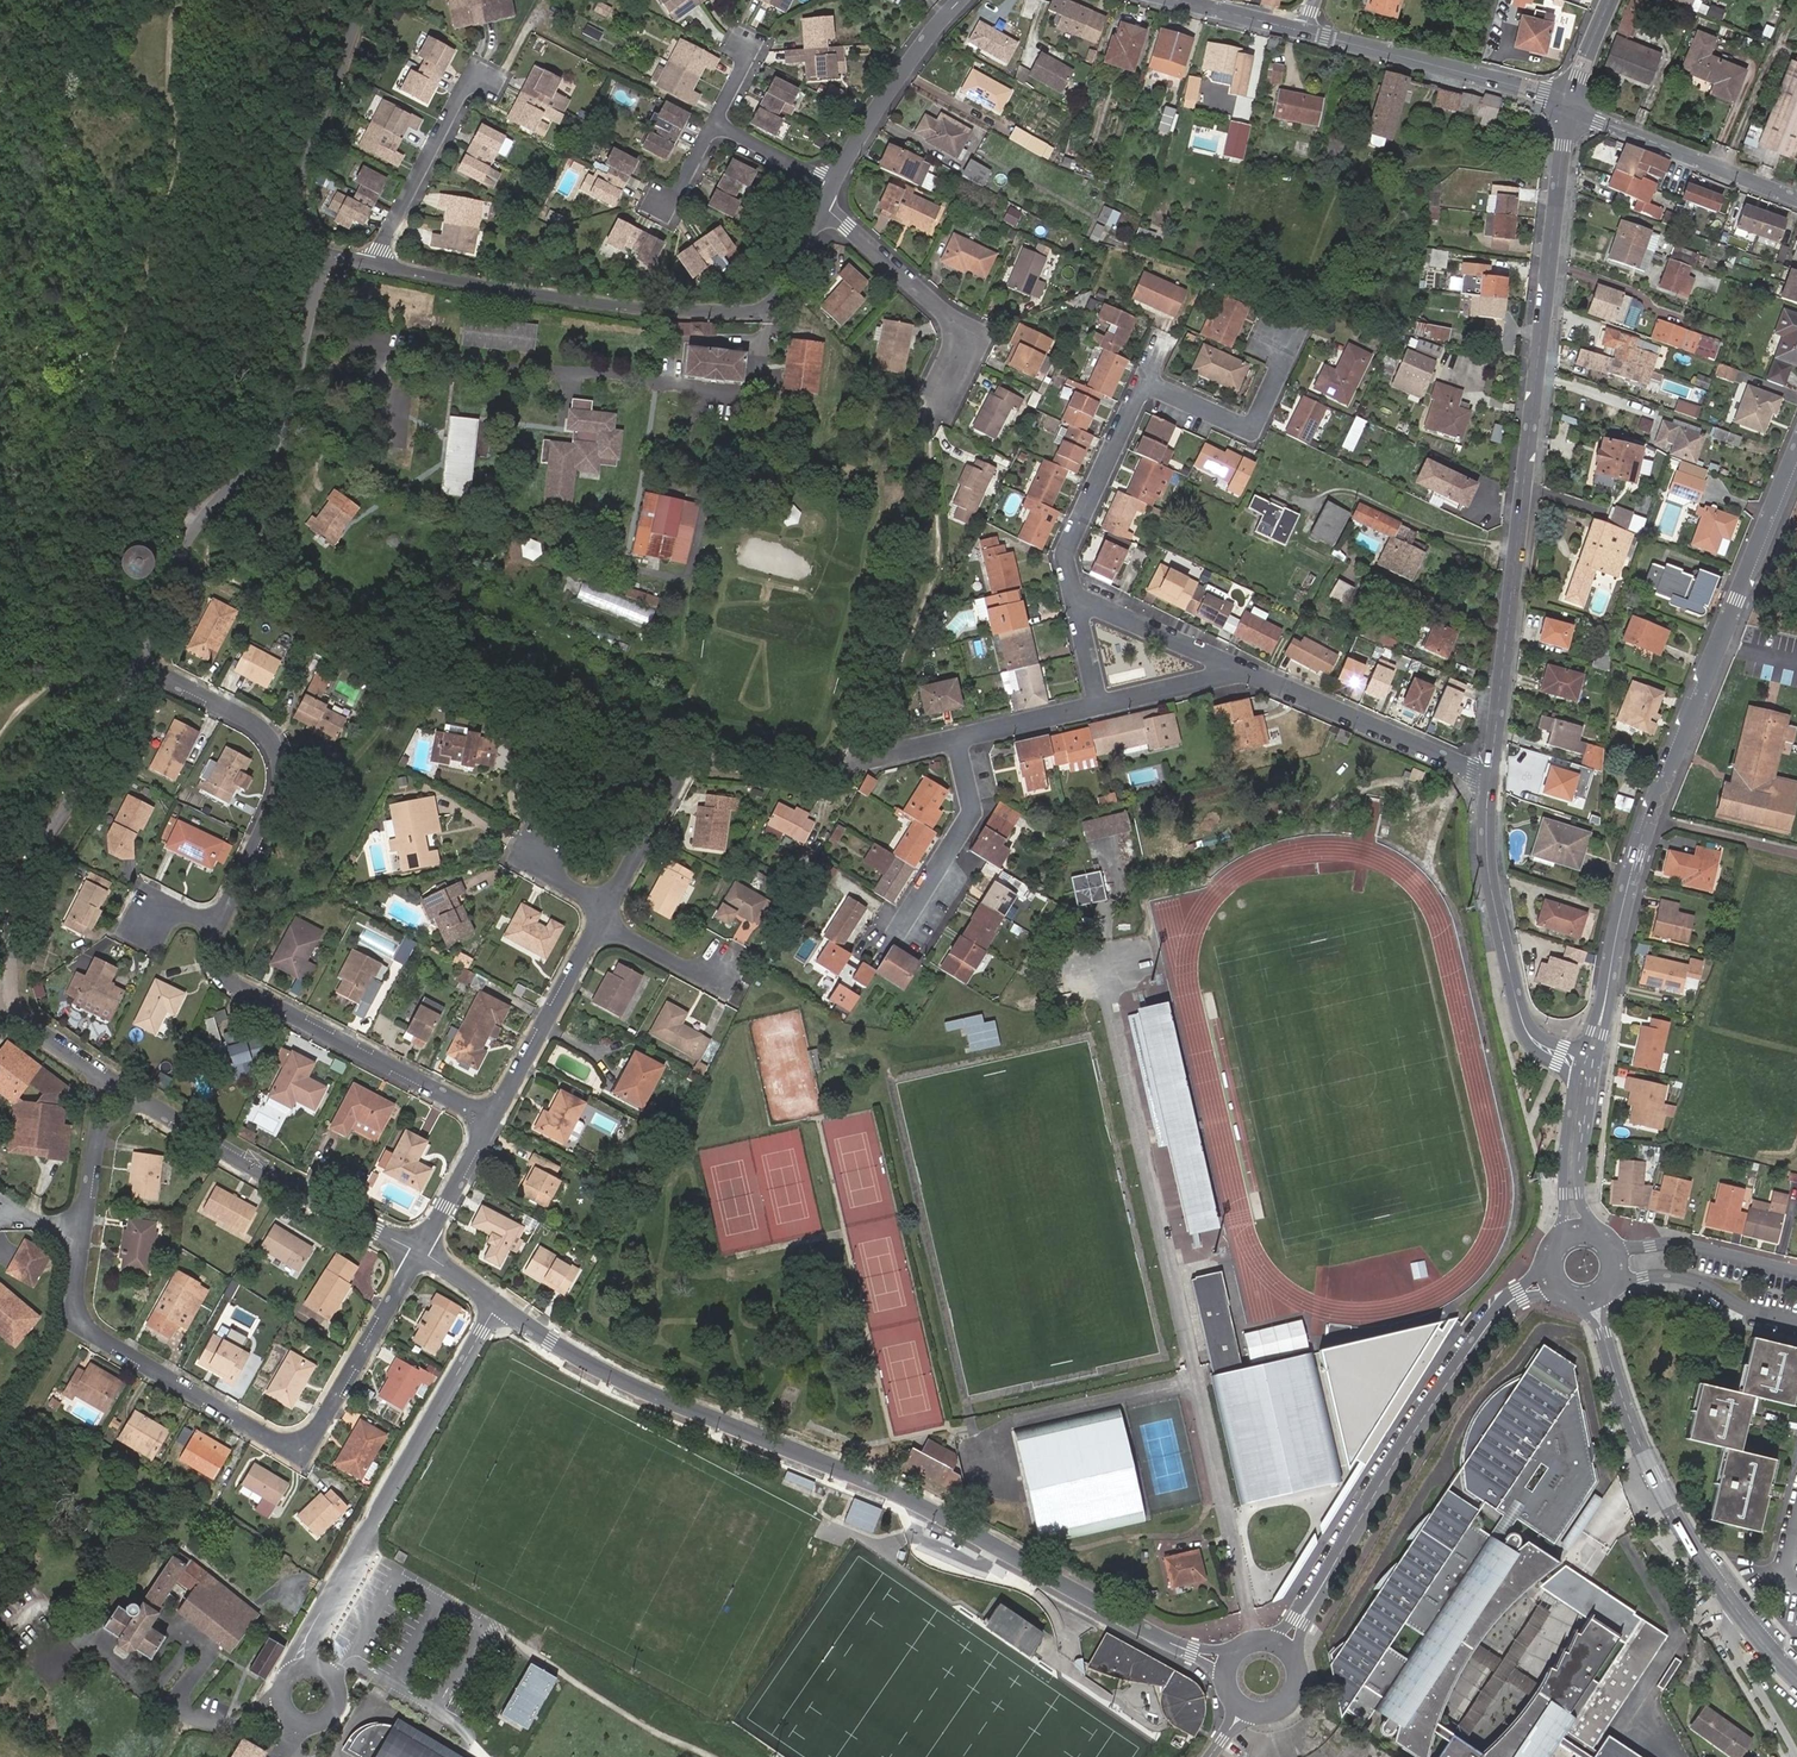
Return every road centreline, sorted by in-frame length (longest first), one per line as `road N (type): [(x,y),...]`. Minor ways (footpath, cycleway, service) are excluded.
road 1 (residential): [(1233,1663),(1132,1624),(922,1507),(661,1400),(568,1352),(498,1303)]
road 2 (residential): [(1490,775),(1571,109)]
road 3 (residential): [(1591,1066),(1639,846),(1796,451)]
road 4 (residential): [(85,1233),(77,1295),(96,1335),(298,1444),(323,1423),(421,1251)]
road 5 (residential): [(830,194),(772,302),(749,312),(578,302),(374,263)]
road 6 (residential): [(104,1079),(20,1014),(10,986),(11,948),(35,834),(119,654)]
road 7 (residential): [(119,654),(219,499),(287,430),(326,254)]
road 8 (unclassified): [(1286,1643),(1488,1326),(1515,1298),(1549,1280)]
road 9 (unclassified): [(309,1667),(309,1640),(498,1303)]
road 10 (residential): [(119,654),(251,718),(279,759),(274,815),(219,925)]
road 11 (residential): [(219,925),(217,965),(238,987),(498,1117)]
road 12 (residential): [(1742,1618),(1643,1451),(1592,1301)]
road 13 (residential): [(1591,1066),(1539,1046),(1518,1010),(1491,885),(1490,775)]
road 14 (residential): [(421,1251),(142,1102)]
road 15 (residential): [(1304,31),(1516,85),(1571,109)]
road 16 (residential): [(326,254),(312,232),(302,178),(370,0)]
road 17 (residential): [(1490,775),(1241,670)]
road 18 (residential): [(1571,109),(1796,199)]
road 19 (residential): [(374,263),(473,70),(489,77)]
road 20 (residential): [(960,0),(904,71),(830,194)]
road 21 (residential): [(1076,598),(1067,552),(1144,384)]
road 22 (residential): [(1144,384),(1252,434),(1285,357),(1279,334)]
road 23 (residential): [(498,1117),(603,917)]
road 24 (residential): [(955,740),(973,809),(901,927)]
road 25 (residential): [(1796,1272),(1692,1246),(1626,1249),(1606,1240)]
road 26 (residential): [(1612,1286),(1654,1276),(1692,1280),(1744,1309),(1796,1322)]
road 27 (residential): [(830,194),(831,211),(959,330)]
road 28 (residential): [(1241,670),(1076,598)]
road 29 (residential): [(1576,1231),(1574,1162),(1591,1066)]
road 30 (residential): [(603,917),(680,775)]
road 31 (residential): [(1796,1756),(1733,1648),(1731,1632),(1742,1618)]
road 32 (residential): [(1233,1663),(1238,1696),(1276,1710),(1303,1682),(1301,1661),(1286,1643)]
road 33 (residential): [(421,1251),(498,1117)]
road 34 (unclassified): [(309,1667),(289,1673),(280,1691),(284,1711),(301,1723),(333,1710),(329,1676)]
road 35 (residential): [(1101,704),(955,740)]
road 36 (residential): [(1241,670),(1101,704)]
road 37 (residential): [(715,121),(827,180),(830,194)]
road 38 (residential): [(603,917),(690,973),(726,970)]
road 39 (residential): [(1177,0),(1304,31)]
road 40 (residential): [(959,330),(981,343),(947,409),(927,393)]

